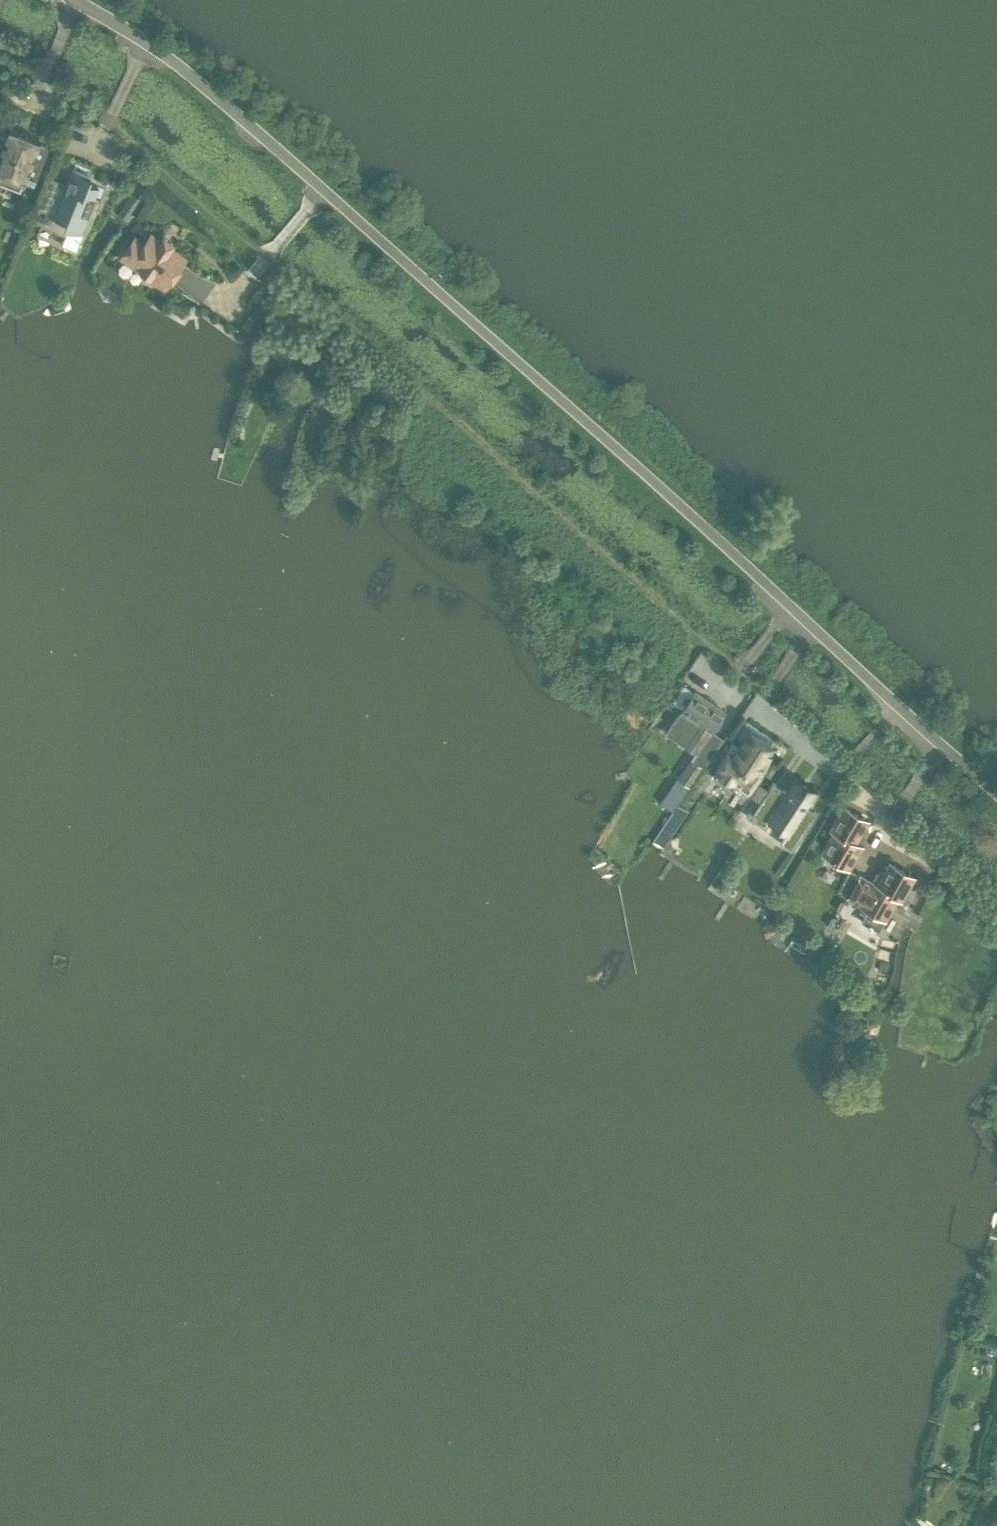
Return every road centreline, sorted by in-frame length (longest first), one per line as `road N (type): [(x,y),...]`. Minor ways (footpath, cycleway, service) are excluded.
road 1 (unclassified): [(996,794),(729,545),(191,72),(75,0)]

